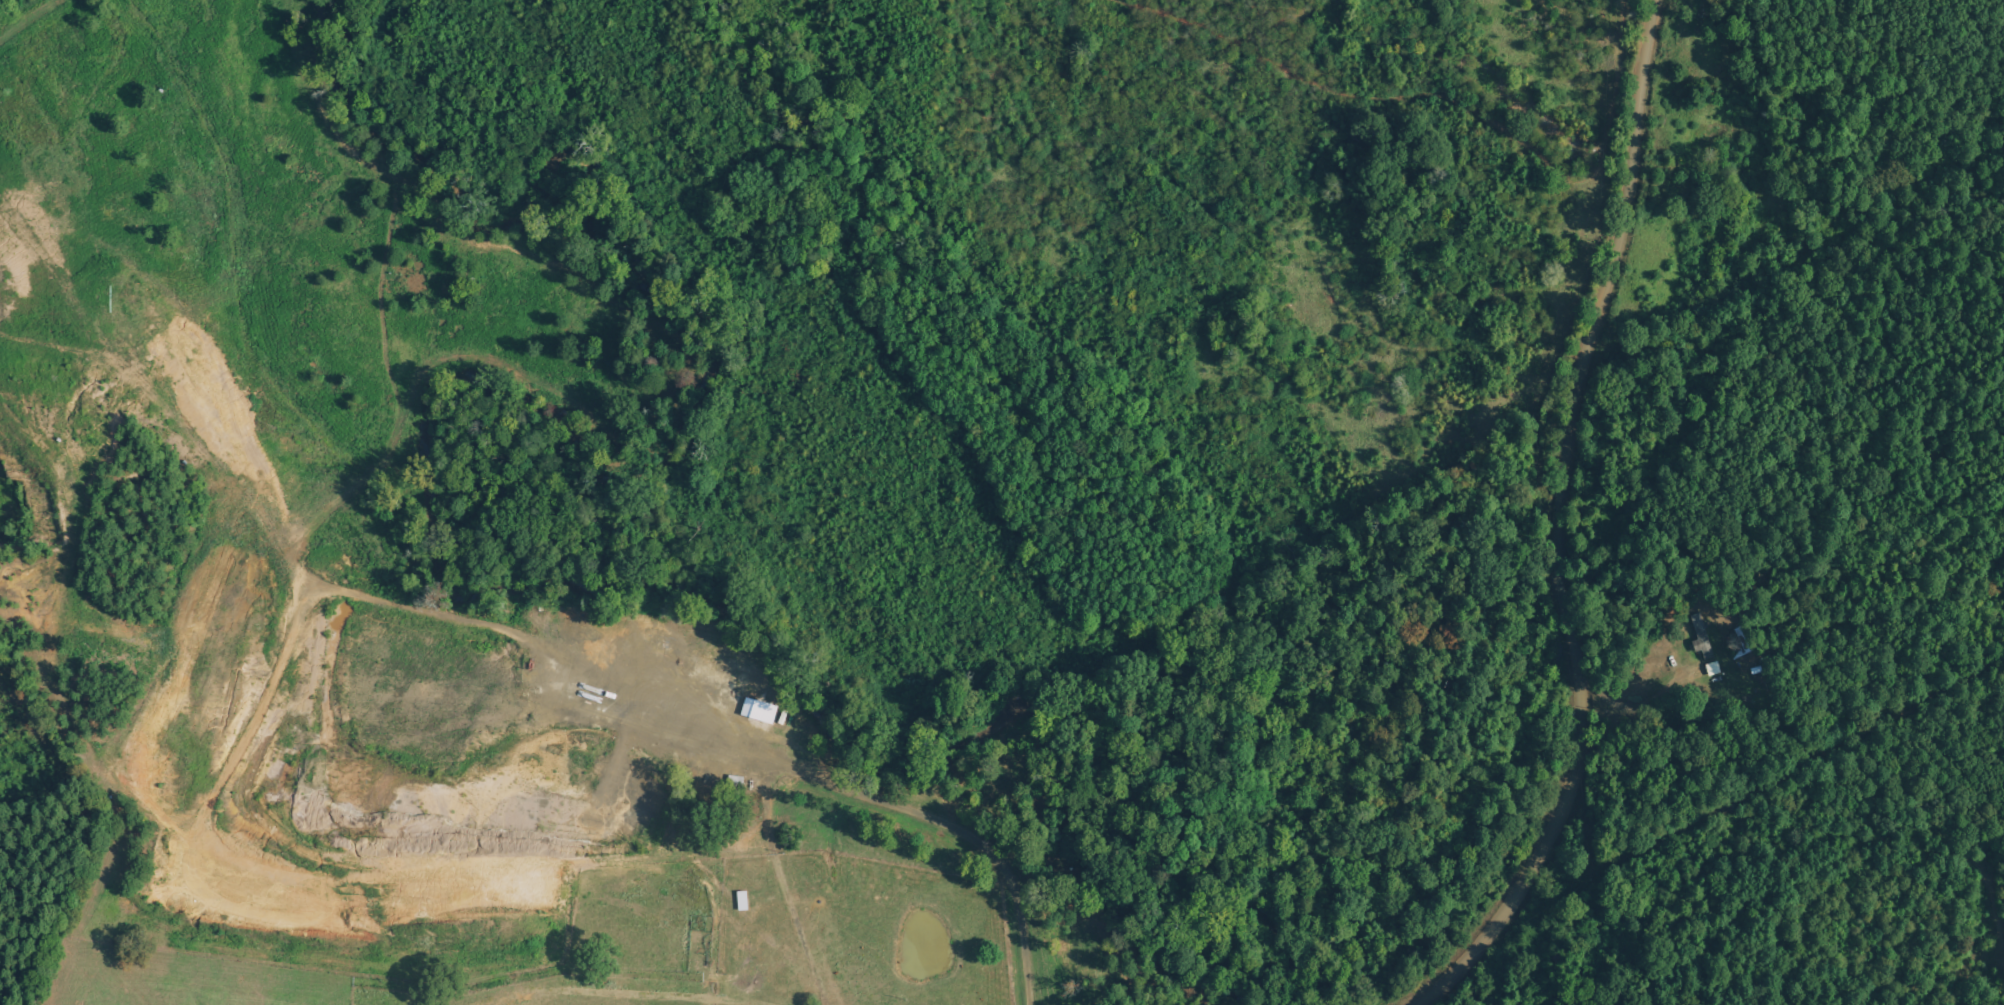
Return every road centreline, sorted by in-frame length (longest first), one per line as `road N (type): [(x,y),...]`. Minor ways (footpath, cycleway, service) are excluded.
road 1 (residential): [(1350,1004),(1548,814),(1563,779),(1563,438),(1659,0)]

